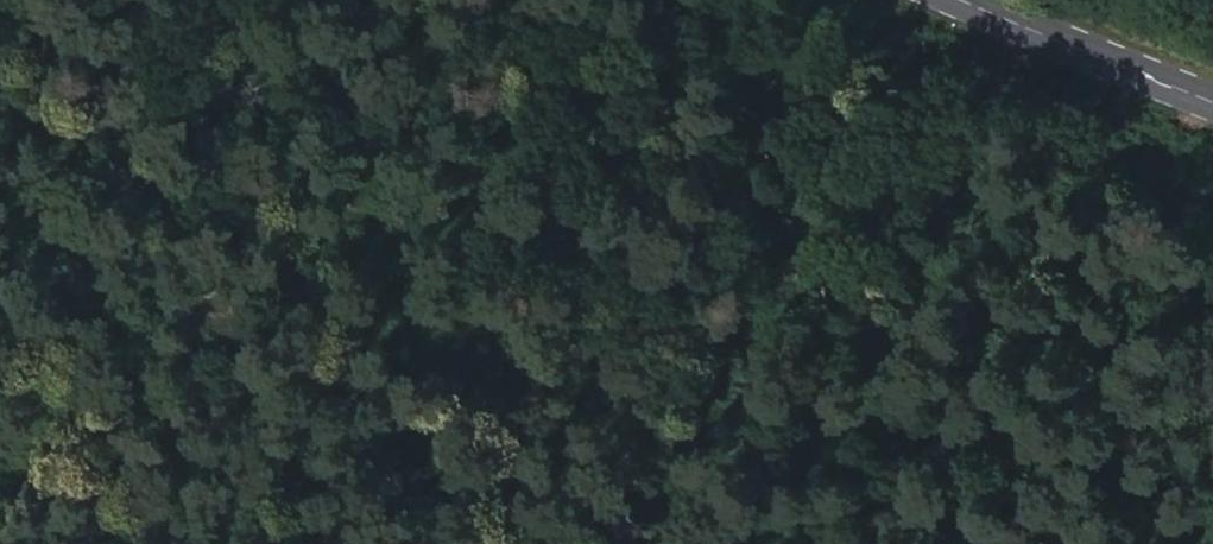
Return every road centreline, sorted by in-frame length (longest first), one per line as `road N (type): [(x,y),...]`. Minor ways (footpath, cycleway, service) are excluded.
road 1 (tertiary): [(975,0),(1212,105)]

